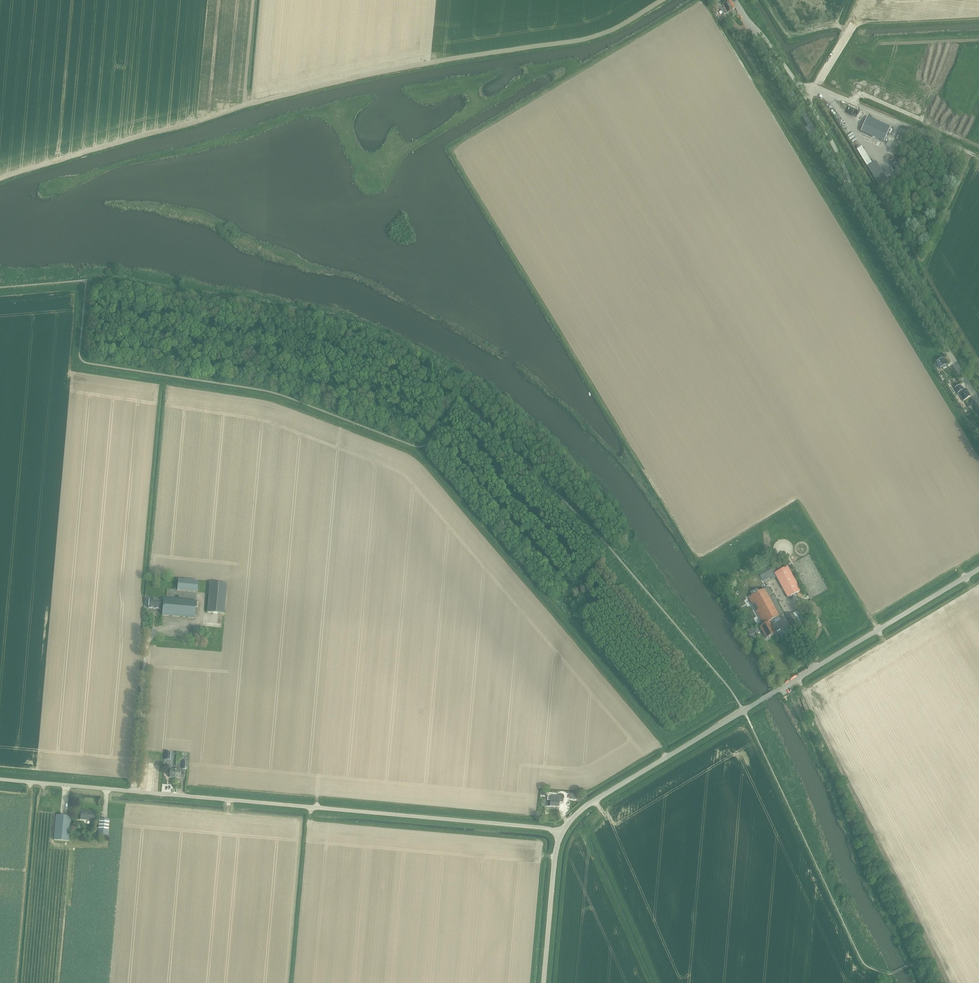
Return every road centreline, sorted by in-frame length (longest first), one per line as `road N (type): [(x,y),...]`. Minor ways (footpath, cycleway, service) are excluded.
road 1 (unclassified): [(562,833),(0,779)]
road 2 (unclassified): [(562,833),(592,802),(978,569)]
road 3 (track): [(912,966),(866,877),(787,685)]
road 4 (unclassified): [(978,403),(851,191)]
road 5 (unclassified): [(851,191),(750,25)]
road 6 (unclassified): [(544,982),(562,833)]

